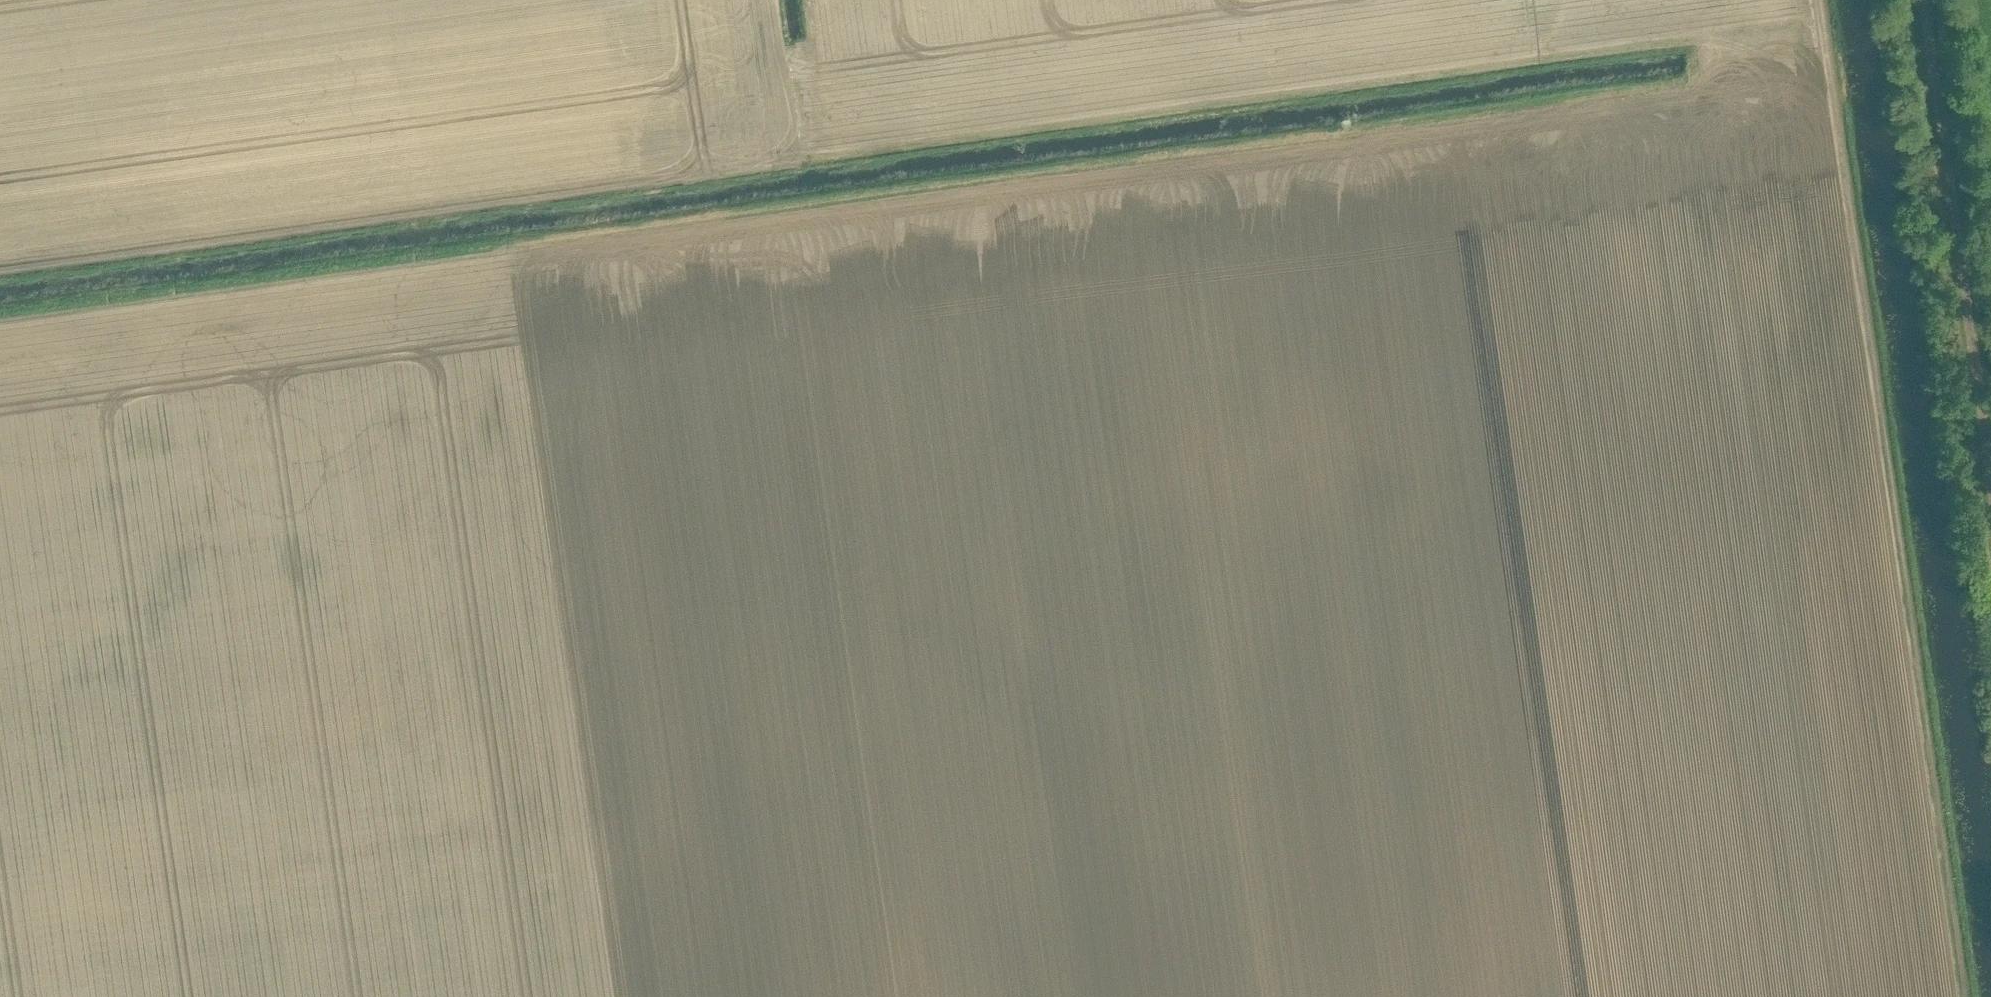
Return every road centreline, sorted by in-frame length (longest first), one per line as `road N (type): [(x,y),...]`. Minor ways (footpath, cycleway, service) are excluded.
road 1 (track): [(1990,466),(1925,0)]

